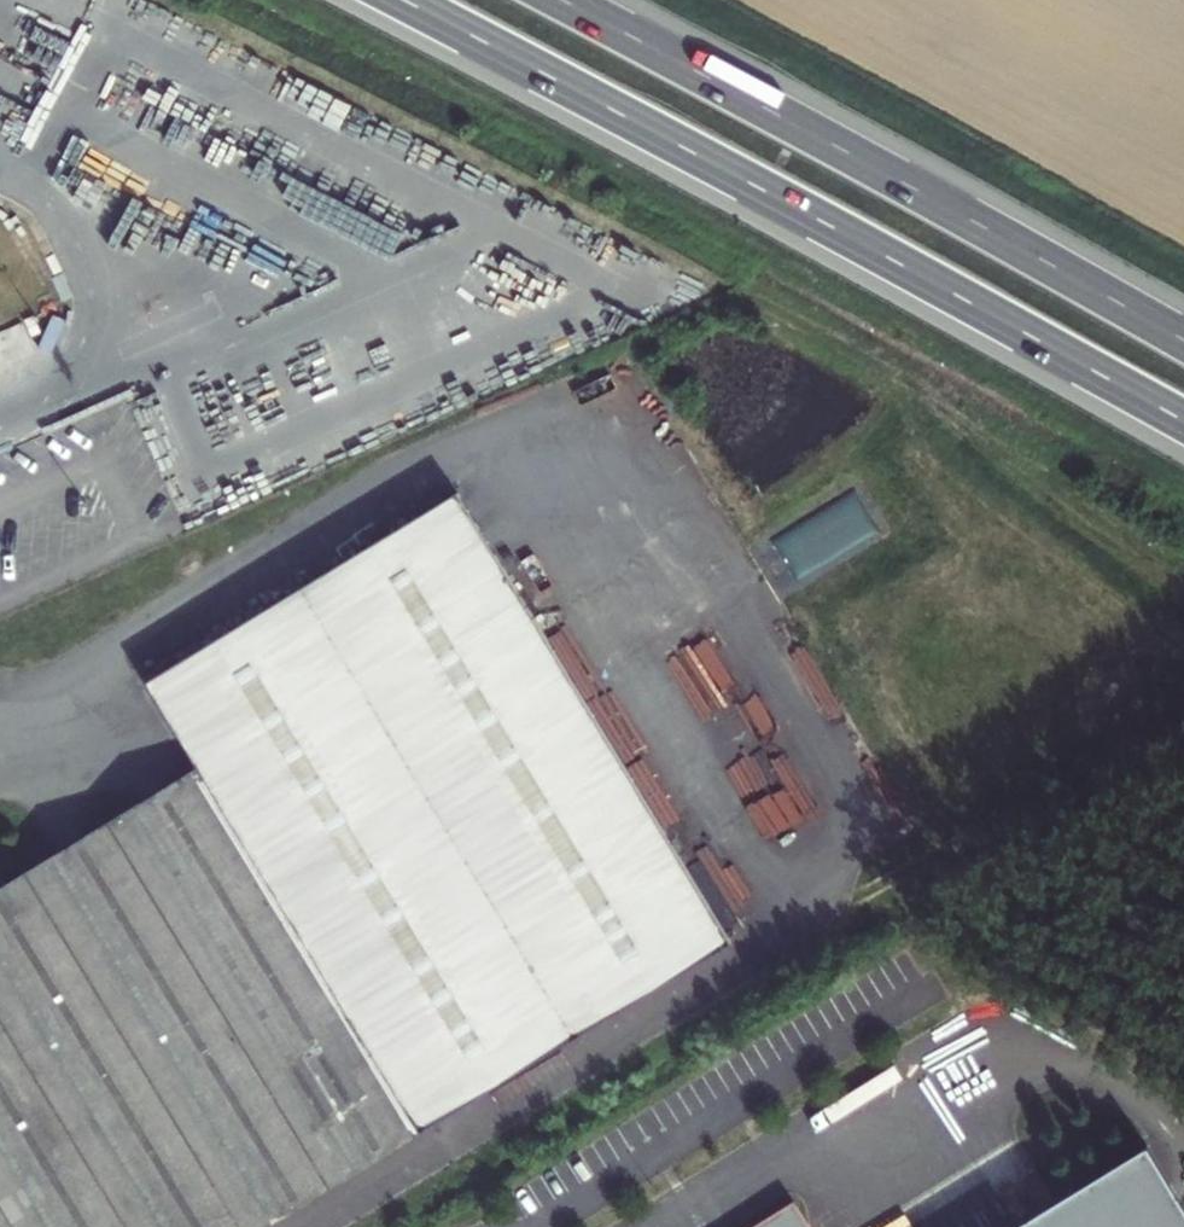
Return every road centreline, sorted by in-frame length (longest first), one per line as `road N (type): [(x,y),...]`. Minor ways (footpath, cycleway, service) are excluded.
road 1 (motorway): [(400,0),(1183,422)]
road 2 (motorway): [(1183,341),(561,0)]

